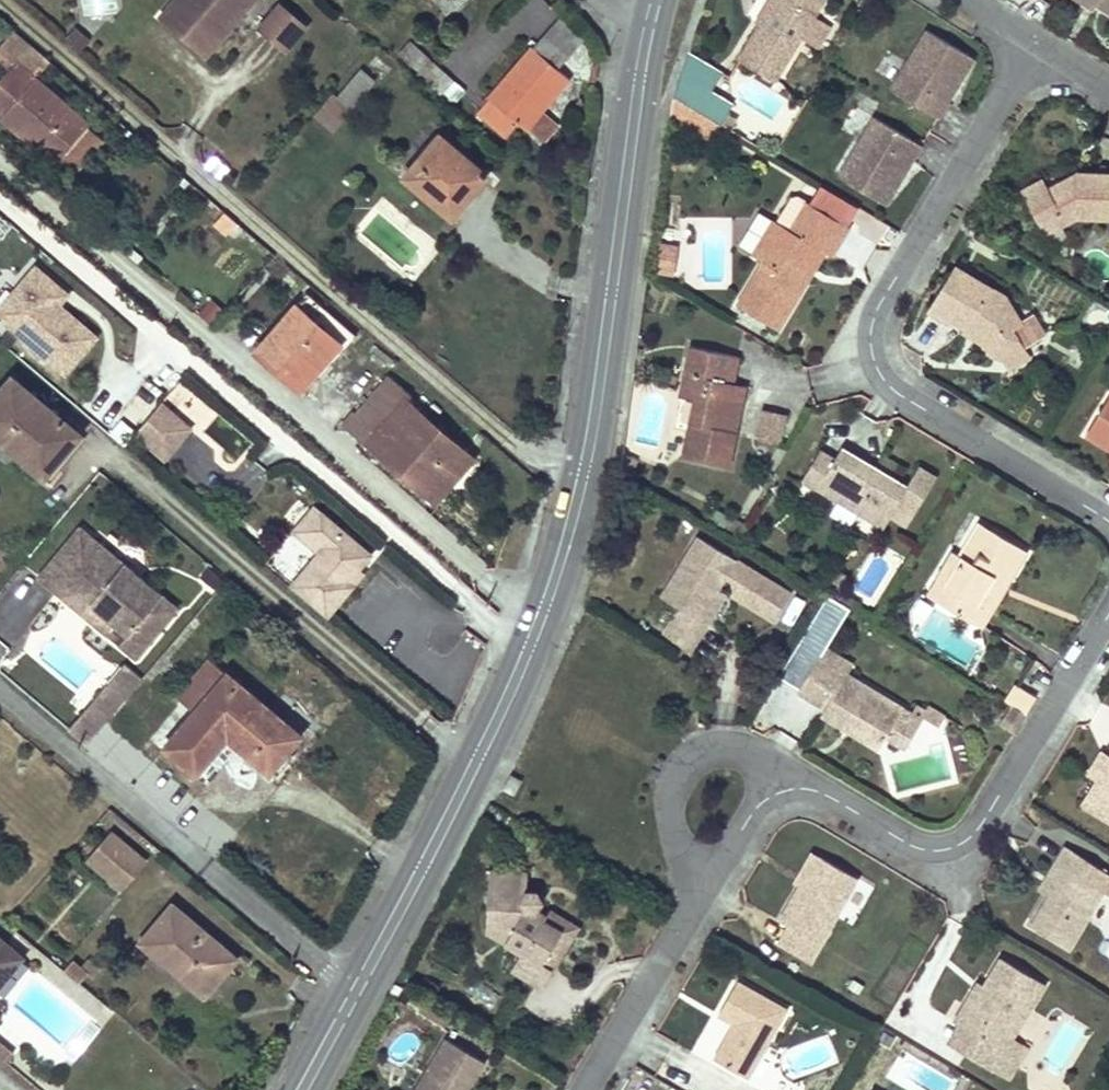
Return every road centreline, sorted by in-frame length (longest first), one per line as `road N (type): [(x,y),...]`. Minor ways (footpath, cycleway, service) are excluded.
road 1 (secondary): [(356,983),(494,724),(566,545),(598,399),(647,30)]
road 2 (residential): [(1108,518),(899,396),(877,367),(873,337),(880,308),(1037,42)]
road 3 (residential): [(356,983),(0,689)]
road 4 (residential): [(801,782),(914,845),(973,838),(1108,614)]
road 5 (residential): [(801,782),(745,751),(702,754),(681,771),(673,797),(693,912)]
road 6 (residential): [(586,1089),(693,912)]
road 7 (residential): [(693,912),(760,799),(801,782)]

